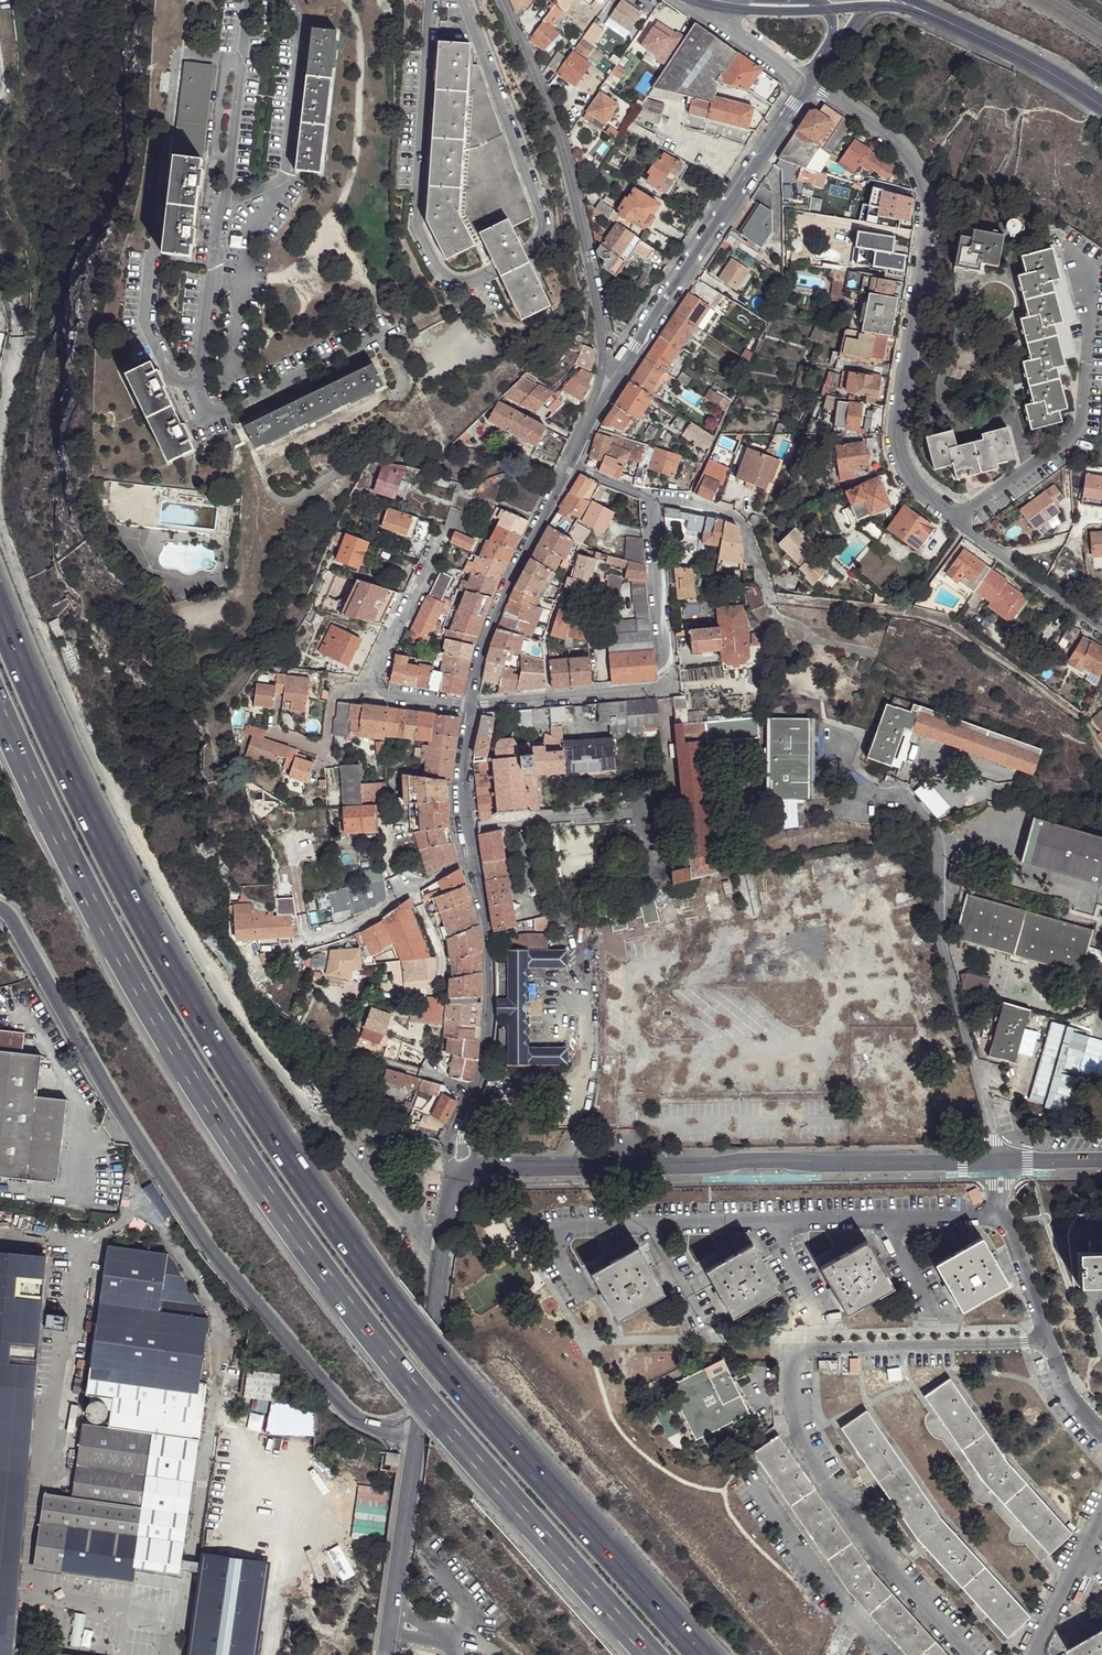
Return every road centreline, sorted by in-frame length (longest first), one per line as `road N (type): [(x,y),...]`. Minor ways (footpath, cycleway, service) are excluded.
road 1 (motorway): [(698,1654),(460,1386),(325,1208),(144,917),(0,611)]
road 2 (motorway): [(0,705),(143,988),(266,1185),(450,1430),(650,1654)]
road 3 (unclassified): [(1101,628),(956,521),(903,467),(898,425),(925,200),(917,173),(895,143),(806,83)]
road 4 (unclassified): [(0,906),(201,1239),(346,1413),(417,1441)]
road 5 (residential): [(463,1171),(478,1165),(1101,1161)]
road 6 (residential): [(502,0),(566,162),(611,370)]
road 7 (track): [(17,345),(34,320),(39,265),(5,167),(21,96),(22,0)]
road 8 (residential): [(611,370),(624,365),(806,83)]
road 9 (unclassified): [(649,498),(664,687),(549,700)]
road 10 (residential): [(469,708),(481,646),(570,463)]
road 11 (residential): [(474,1094),(484,1072),(489,1014),(472,857)]
road 12 (residential): [(417,1441),(385,1654)]
road 13 (unclassified): [(472,857),(365,921),(304,942)]
road 14 (residential): [(649,498),(731,513),(743,524),(769,598)]
road 15 (unclassified): [(372,695),(443,532)]
road 16 (secondary): [(951,23),(1101,107)]
road 17 (residential): [(437,1320),(463,1171)]
road 18 (residential): [(472,857),(464,785),(469,708)]
road 19 (unclassified): [(549,700),(544,642),(570,567)]
road 20 (residential): [(437,1320),(417,1441)]

